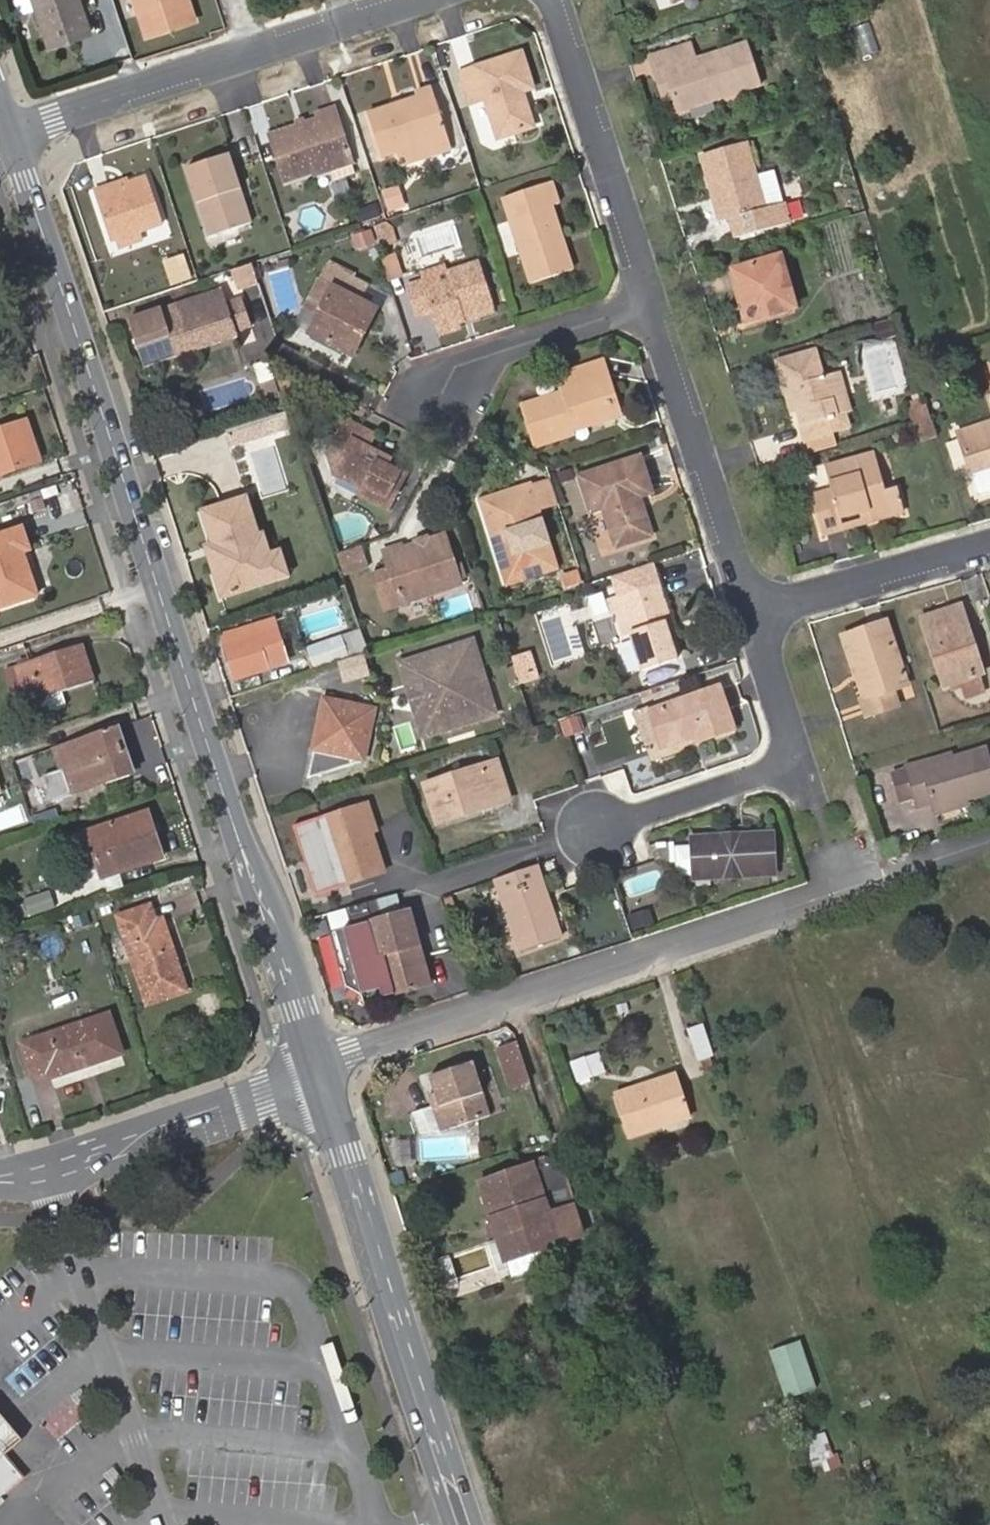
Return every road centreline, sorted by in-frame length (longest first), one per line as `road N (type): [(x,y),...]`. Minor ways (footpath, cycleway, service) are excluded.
road 1 (secondary): [(318,1066),(7,133)]
road 2 (residential): [(318,1066),(989,840)]
road 3 (secondary): [(465,1524),(318,1066)]
road 4 (residential): [(7,133),(410,0)]
road 5 (residential): [(755,614),(801,763),(601,827)]
road 6 (residential): [(318,1066),(286,1087),(0,1182)]
road 7 (residential): [(655,299),(755,614)]
road 8 (residential): [(557,0),(655,299)]
road 9 (residential): [(655,299),(458,367),(442,402)]
road 10 (residential): [(755,614),(989,544)]

